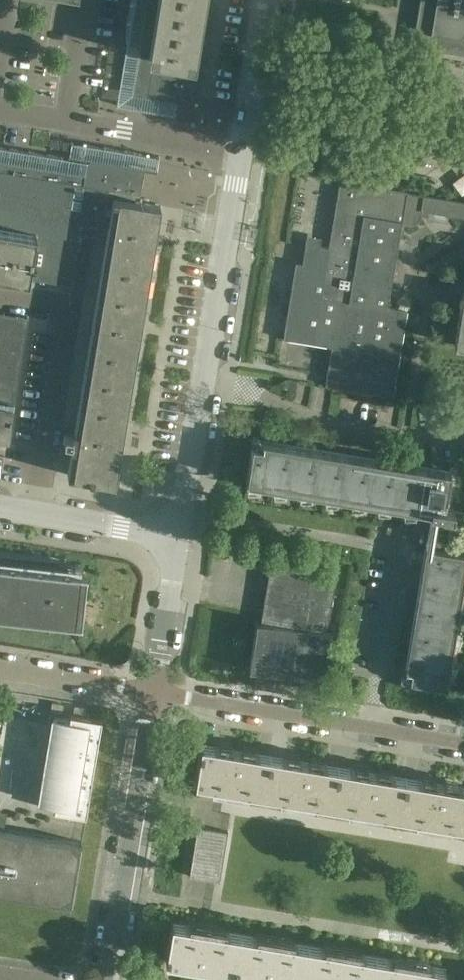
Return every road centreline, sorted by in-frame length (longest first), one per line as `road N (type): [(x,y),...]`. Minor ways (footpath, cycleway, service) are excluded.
road 1 (residential): [(173,535),(263,0)]
road 2 (tertiary): [(106,979),(154,693)]
road 3 (residential): [(49,514),(77,307),(0,295)]
road 4 (residential): [(154,693),(362,726)]
road 5 (residential): [(390,547),(362,726)]
road 6 (tertiary): [(154,693),(173,535)]
road 7 (residential): [(0,667),(154,693)]
road 8 (tertiary): [(49,514),(173,535)]

